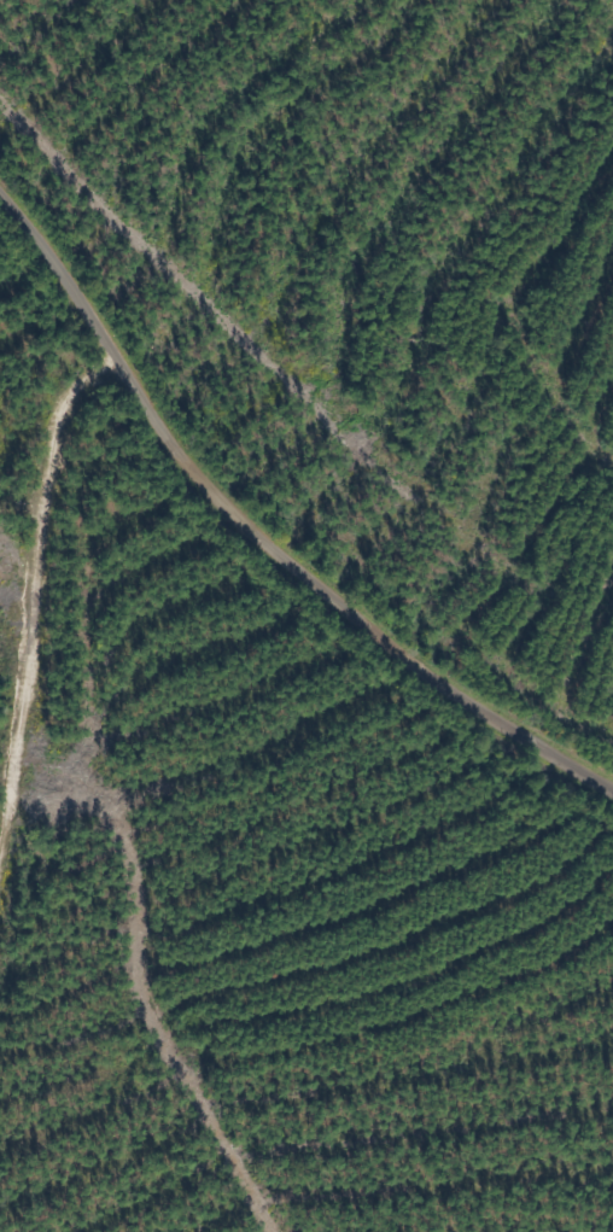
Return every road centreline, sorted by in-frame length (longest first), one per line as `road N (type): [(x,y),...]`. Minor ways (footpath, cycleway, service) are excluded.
road 1 (residential): [(612,787),(430,676),(224,503),(174,442),(69,275),(0,192)]
road 2 (track): [(0,792),(71,404),(118,356)]

